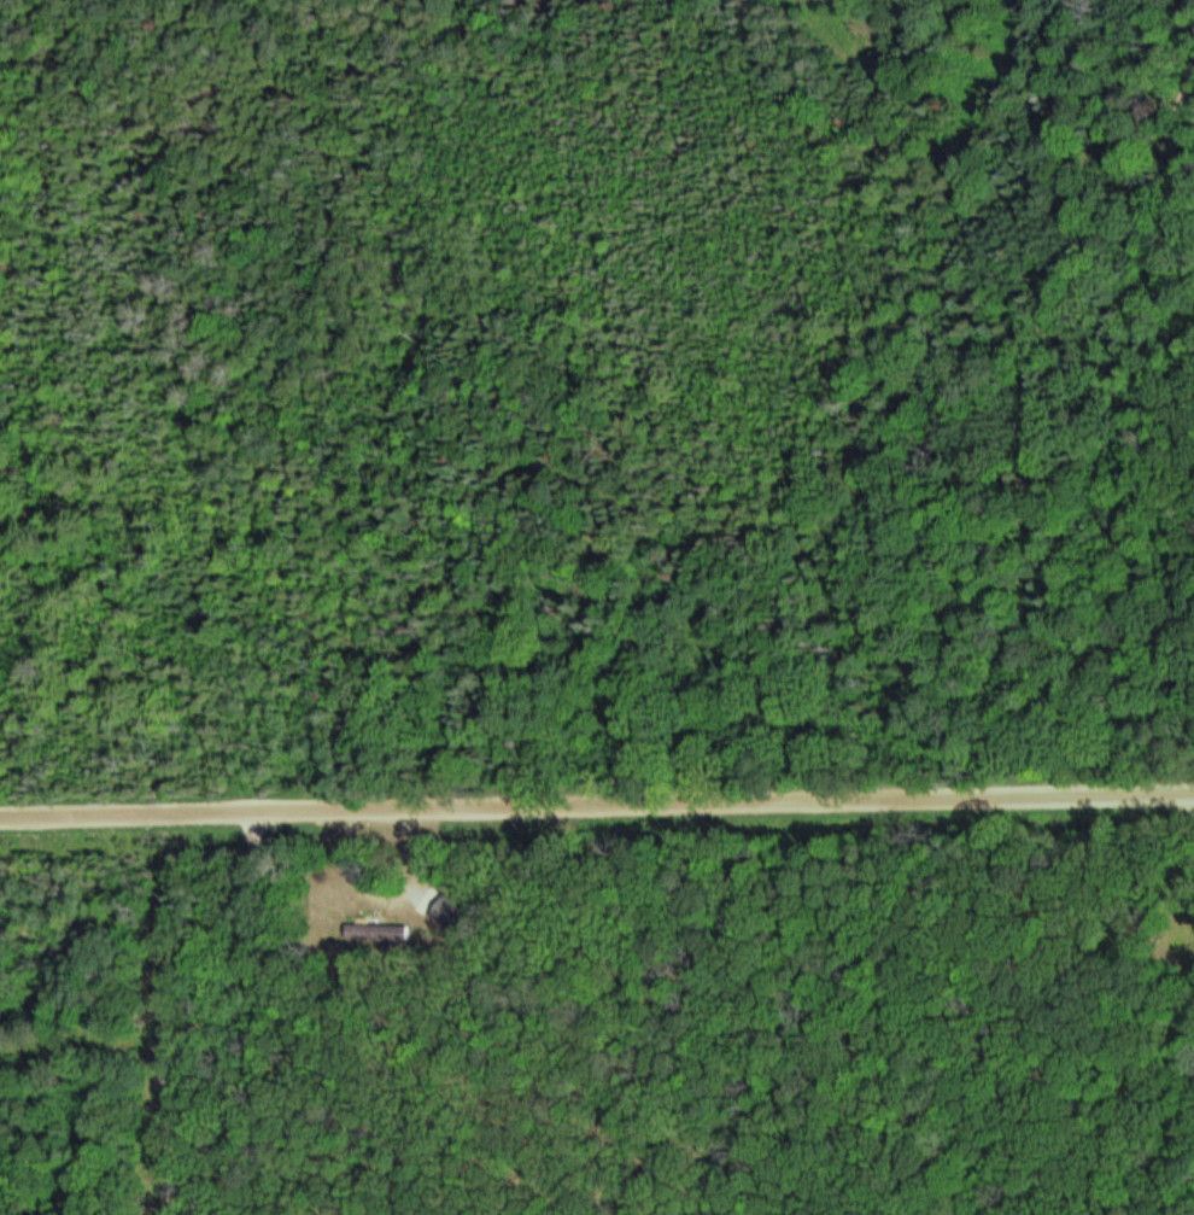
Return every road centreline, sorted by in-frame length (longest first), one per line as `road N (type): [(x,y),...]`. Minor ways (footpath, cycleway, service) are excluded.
road 1 (residential): [(0,816),(1193,791)]
road 2 (residential): [(173,1214),(171,1045),(257,993),(256,811)]

